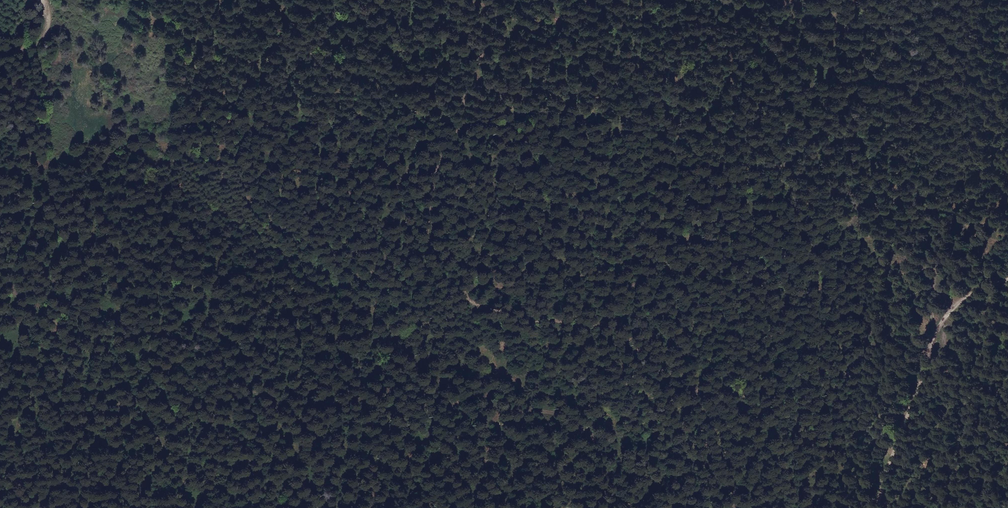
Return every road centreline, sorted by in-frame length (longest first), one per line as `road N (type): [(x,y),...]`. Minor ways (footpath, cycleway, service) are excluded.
road 1 (track): [(512,0),(430,205),(431,246),(474,304),(612,328),(690,383),(724,430),(731,507)]
road 2 (track): [(760,0),(689,92),(666,199),(673,224),(749,273),(806,342),(865,385),(893,458)]
road 3 (track): [(1007,279),(974,291),(945,320),(878,507)]

